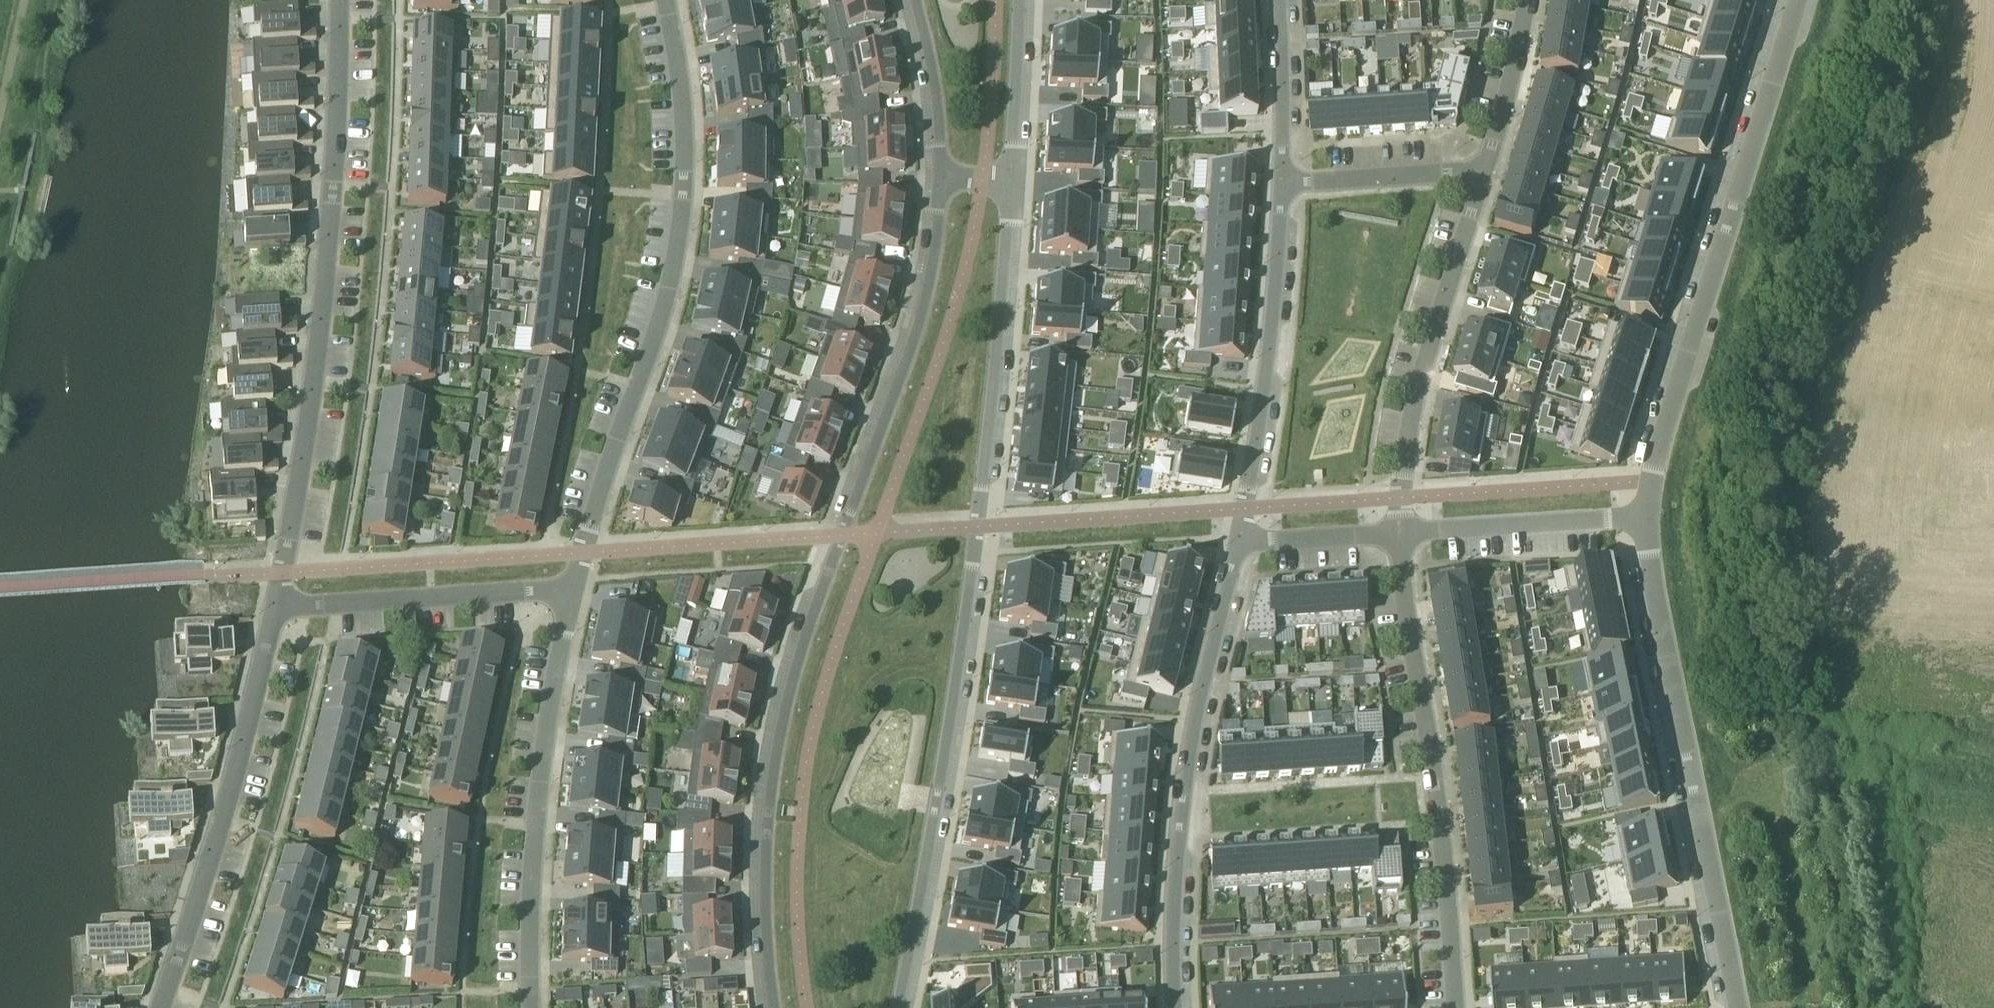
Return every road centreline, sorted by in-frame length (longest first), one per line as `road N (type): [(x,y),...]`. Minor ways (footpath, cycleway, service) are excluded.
road 1 (residential): [(774,1007),(766,868),(783,718),(924,309),(944,176)]
road 2 (residential): [(896,1007),(977,525),(1008,181)]
road 3 (residential): [(275,608),(324,284),(339,0)]
road 4 (residential): [(665,0),(683,110),(680,228),(573,587)]
road 5 (residential): [(1800,0),(1645,519)]
road 6 (residential): [(1645,519),(1737,1007)]
road 7 (residential): [(1399,534),(1454,1007)]
road 8 (residential): [(1237,543),(1187,757),(1173,899),(1173,1007)]
road 9 (residential): [(573,587),(539,781),(530,1007)]
road 10 (residential): [(161,1007),(221,822),(275,608)]
road 11 (residential): [(1486,171),(1424,364),(1399,534)]
road 12 (residential): [(1282,185),(1270,335),(1237,543)]
road 13 (residential): [(275,608),(573,587)]
road 14 (residential): [(1399,534),(1645,519)]
road 15 (residential): [(1282,185),(1486,171)]
road 16 (residential): [(1277,0),(1282,185)]
road 17 (residential): [(1008,181),(1018,0)]
road 18 (residential): [(944,176),(915,0)]
road 19 (residential): [(1527,0),(1486,171)]
road 20 (residential): [(1237,543),(1399,534)]

